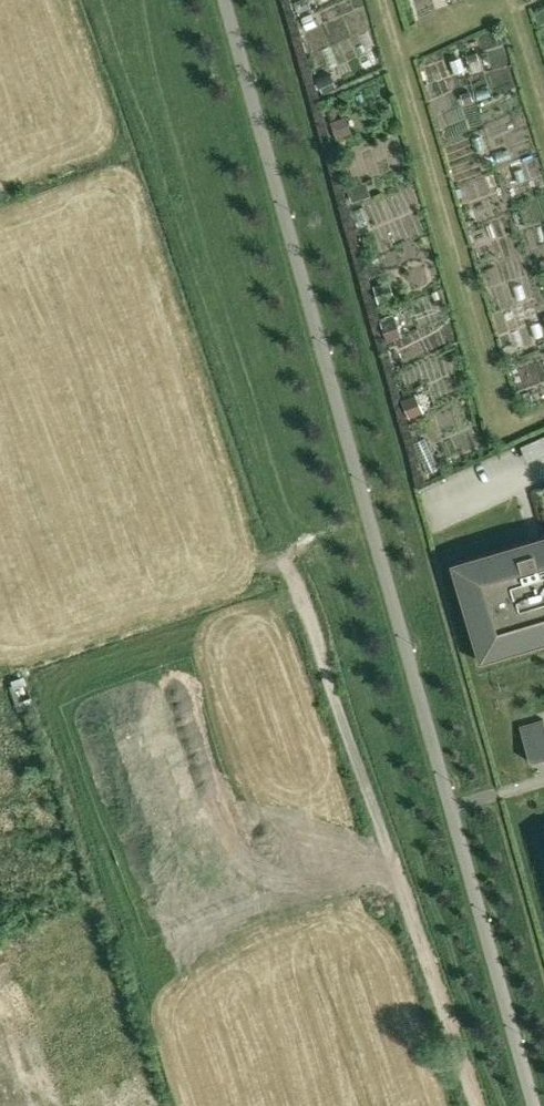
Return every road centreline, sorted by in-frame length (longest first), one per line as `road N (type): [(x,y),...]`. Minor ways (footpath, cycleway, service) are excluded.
road 1 (track): [(475,1105),(291,570),(268,565),(23,658)]
road 2 (track): [(385,0),(507,432),(543,415)]
road 3 (track): [(401,57),(519,0)]

